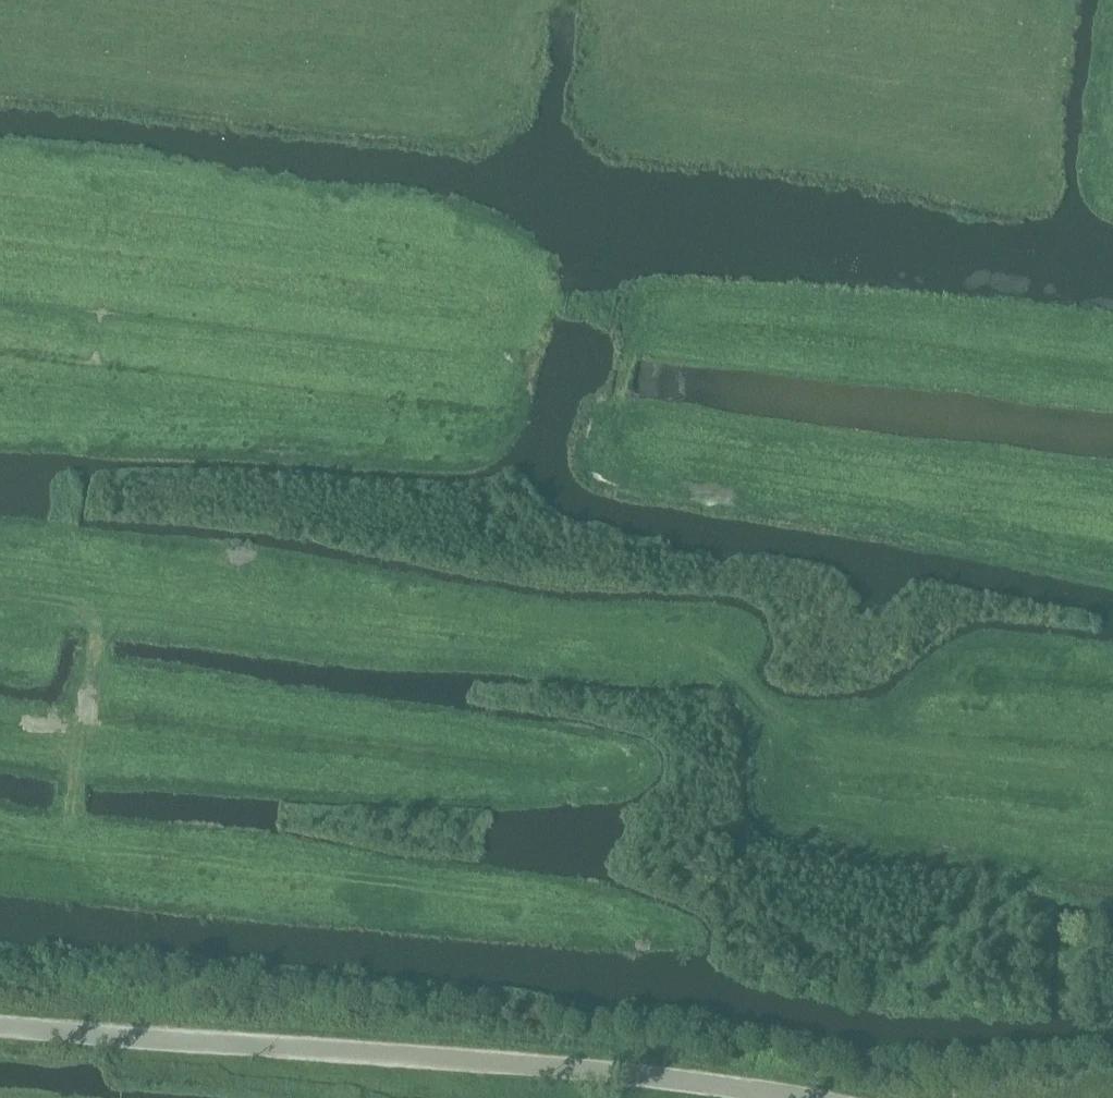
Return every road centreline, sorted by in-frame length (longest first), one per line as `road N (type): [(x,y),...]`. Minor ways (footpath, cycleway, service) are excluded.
road 1 (tertiary): [(782,1097),(522,1068),(0,1026)]

